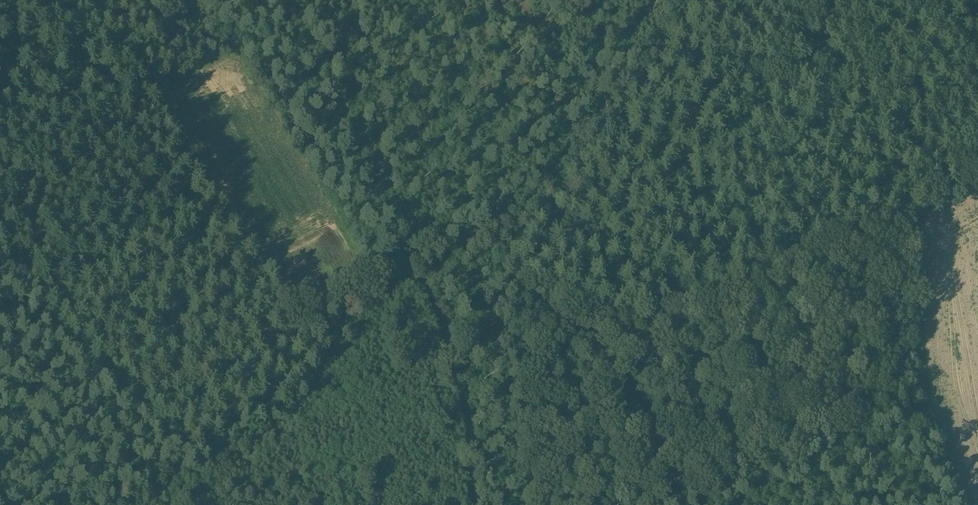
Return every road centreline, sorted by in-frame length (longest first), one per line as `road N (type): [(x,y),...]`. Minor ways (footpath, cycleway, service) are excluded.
road 1 (track): [(425,251),(630,315),(747,270),(777,263),(814,285),(867,257),(913,248),(918,407),(905,407)]
road 2 (track): [(286,0),(425,251),(463,376),(473,504)]
road 3 (track): [(905,407),(630,315)]

